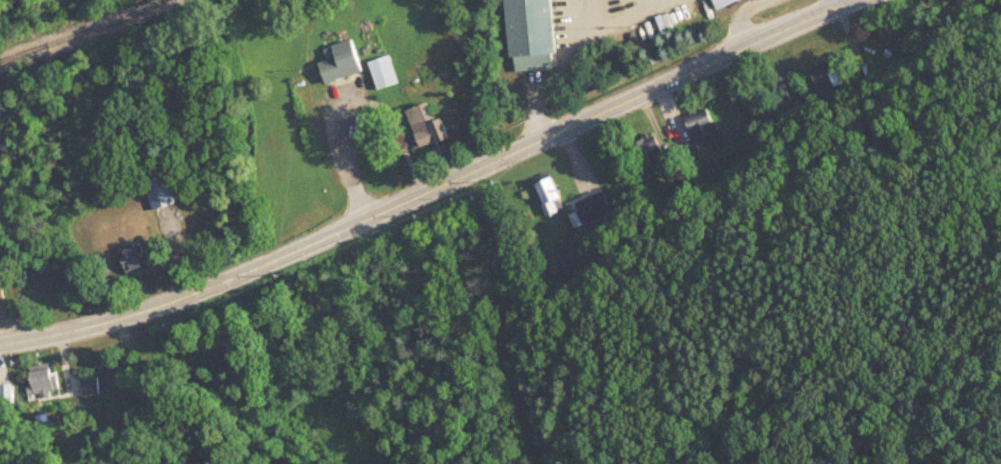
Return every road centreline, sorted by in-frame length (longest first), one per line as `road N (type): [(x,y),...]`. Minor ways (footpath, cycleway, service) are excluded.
road 1 (tertiary): [(0,346),(125,319),(234,279),(858,0)]

